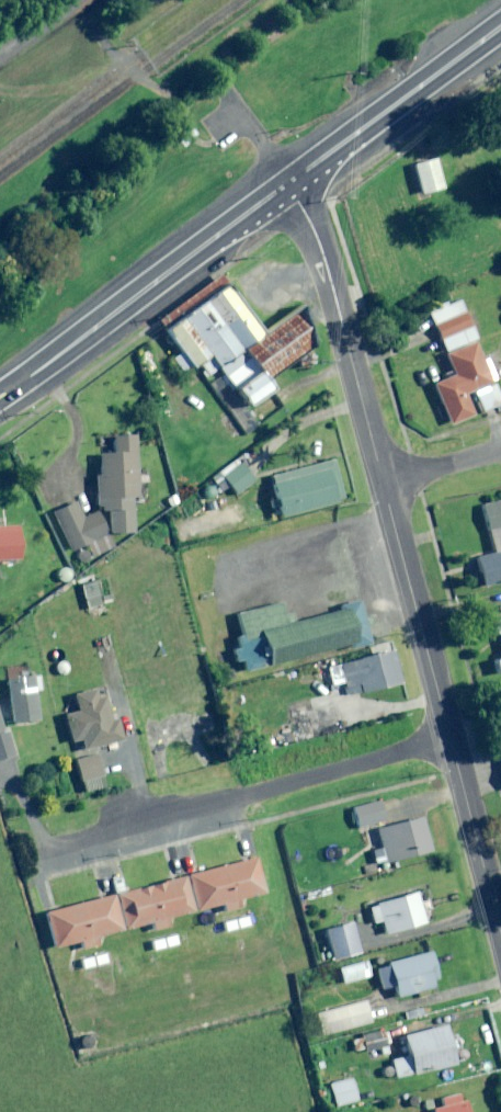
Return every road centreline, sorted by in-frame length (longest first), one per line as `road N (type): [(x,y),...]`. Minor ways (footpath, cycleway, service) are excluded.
road 1 (residential): [(12,854),(449,739)]
road 2 (primary): [(288,182),(0,396)]
road 3 (unclassified): [(386,484),(337,294),(288,182)]
road 4 (primary): [(500,26),(288,182)]
road 5 (unclassified): [(449,739),(386,484)]
road 6 (unclassified): [(500,936),(449,739)]

